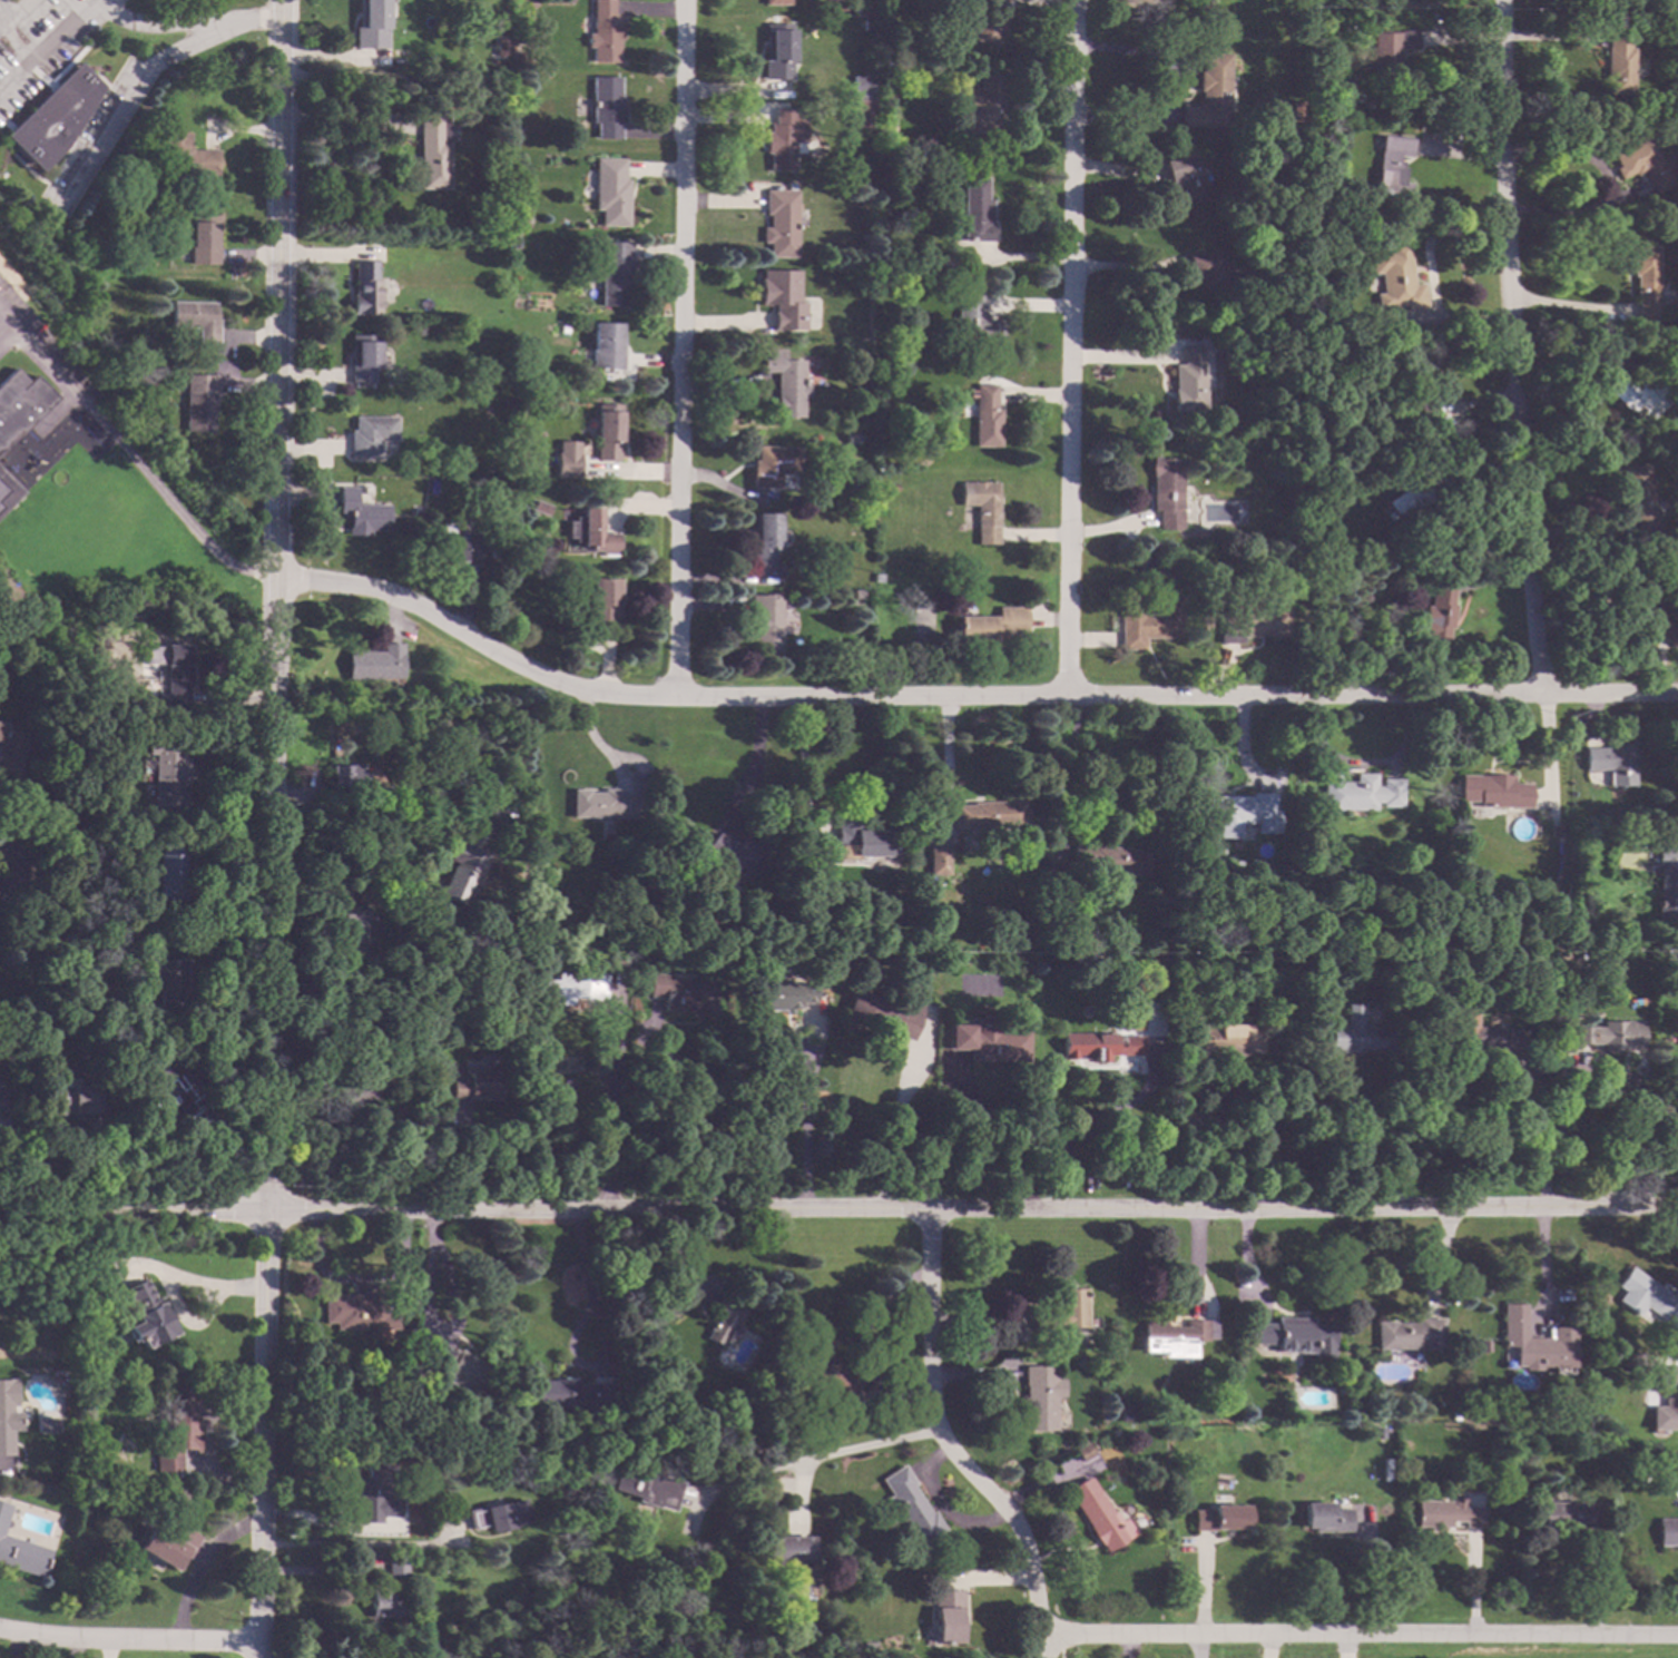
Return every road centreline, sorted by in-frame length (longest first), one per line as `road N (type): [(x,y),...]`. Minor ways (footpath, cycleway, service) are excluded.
road 1 (tertiary): [(1677,1206),(0,1214)]
road 2 (residential): [(1677,693),(678,698),(583,690),(519,665),(404,599),(352,585),(275,582)]
road 3 (tertiary): [(275,582),(257,1657)]
road 4 (residential): [(686,0),(678,698)]
road 5 (residential): [(1076,0),(1071,696)]
road 6 (residential): [(1506,0),(1510,325),(1533,470),(1548,691)]
road 7 (residential): [(1677,1636),(1046,1634)]
road 8 (tertiary): [(278,0),(275,582)]
road 9 (residential): [(1046,1634),(1019,1524),(958,1460),(932,1410),(928,1208)]
road 10 (residential): [(257,1641),(86,1638),(0,1627)]

